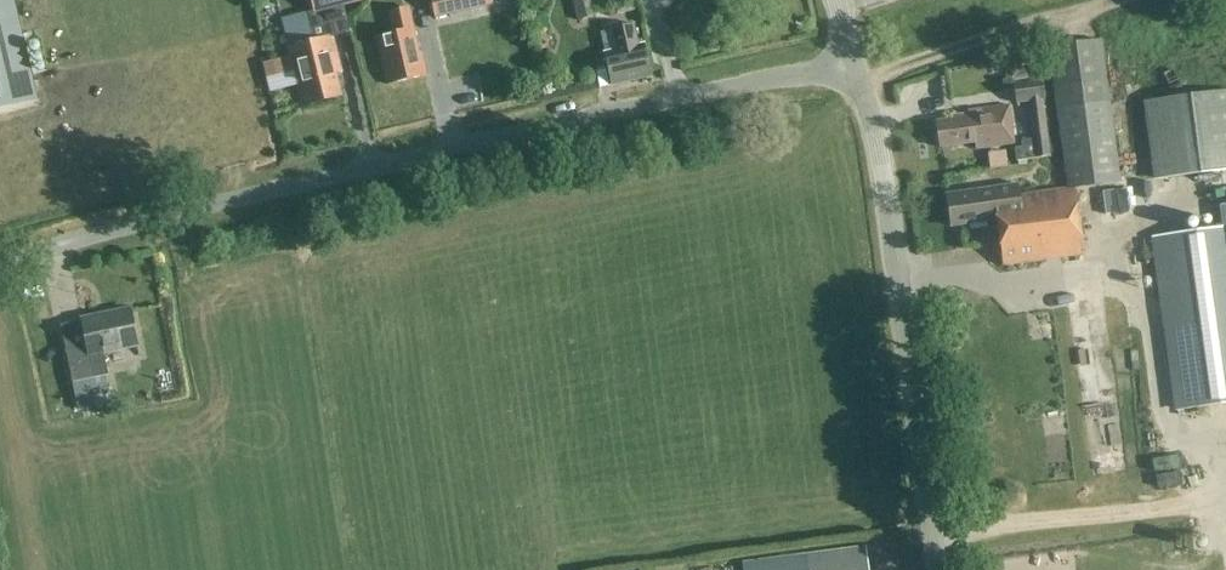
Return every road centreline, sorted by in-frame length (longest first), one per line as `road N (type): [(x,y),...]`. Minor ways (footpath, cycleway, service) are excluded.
road 1 (unclassified): [(0,261),(620,110),(853,65)]
road 2 (tertiary): [(937,569),(875,130),(853,65)]
road 3 (track): [(859,83),(1118,0)]

